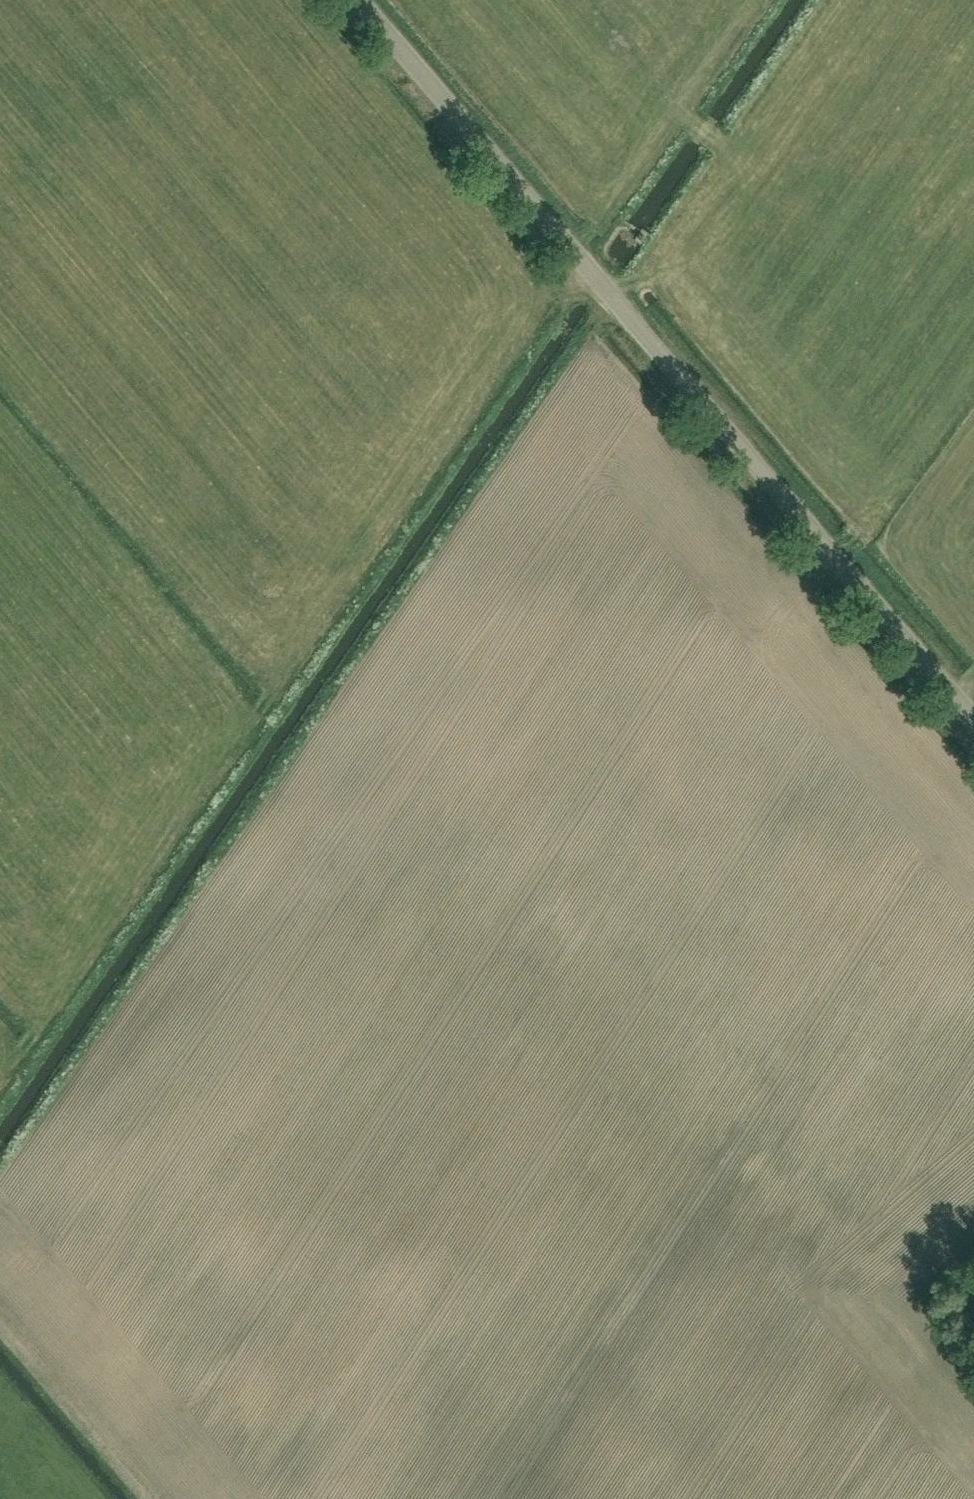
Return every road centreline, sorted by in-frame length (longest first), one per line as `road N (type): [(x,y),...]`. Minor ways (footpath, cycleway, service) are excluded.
road 1 (unclassified): [(973,722),(358,0)]

